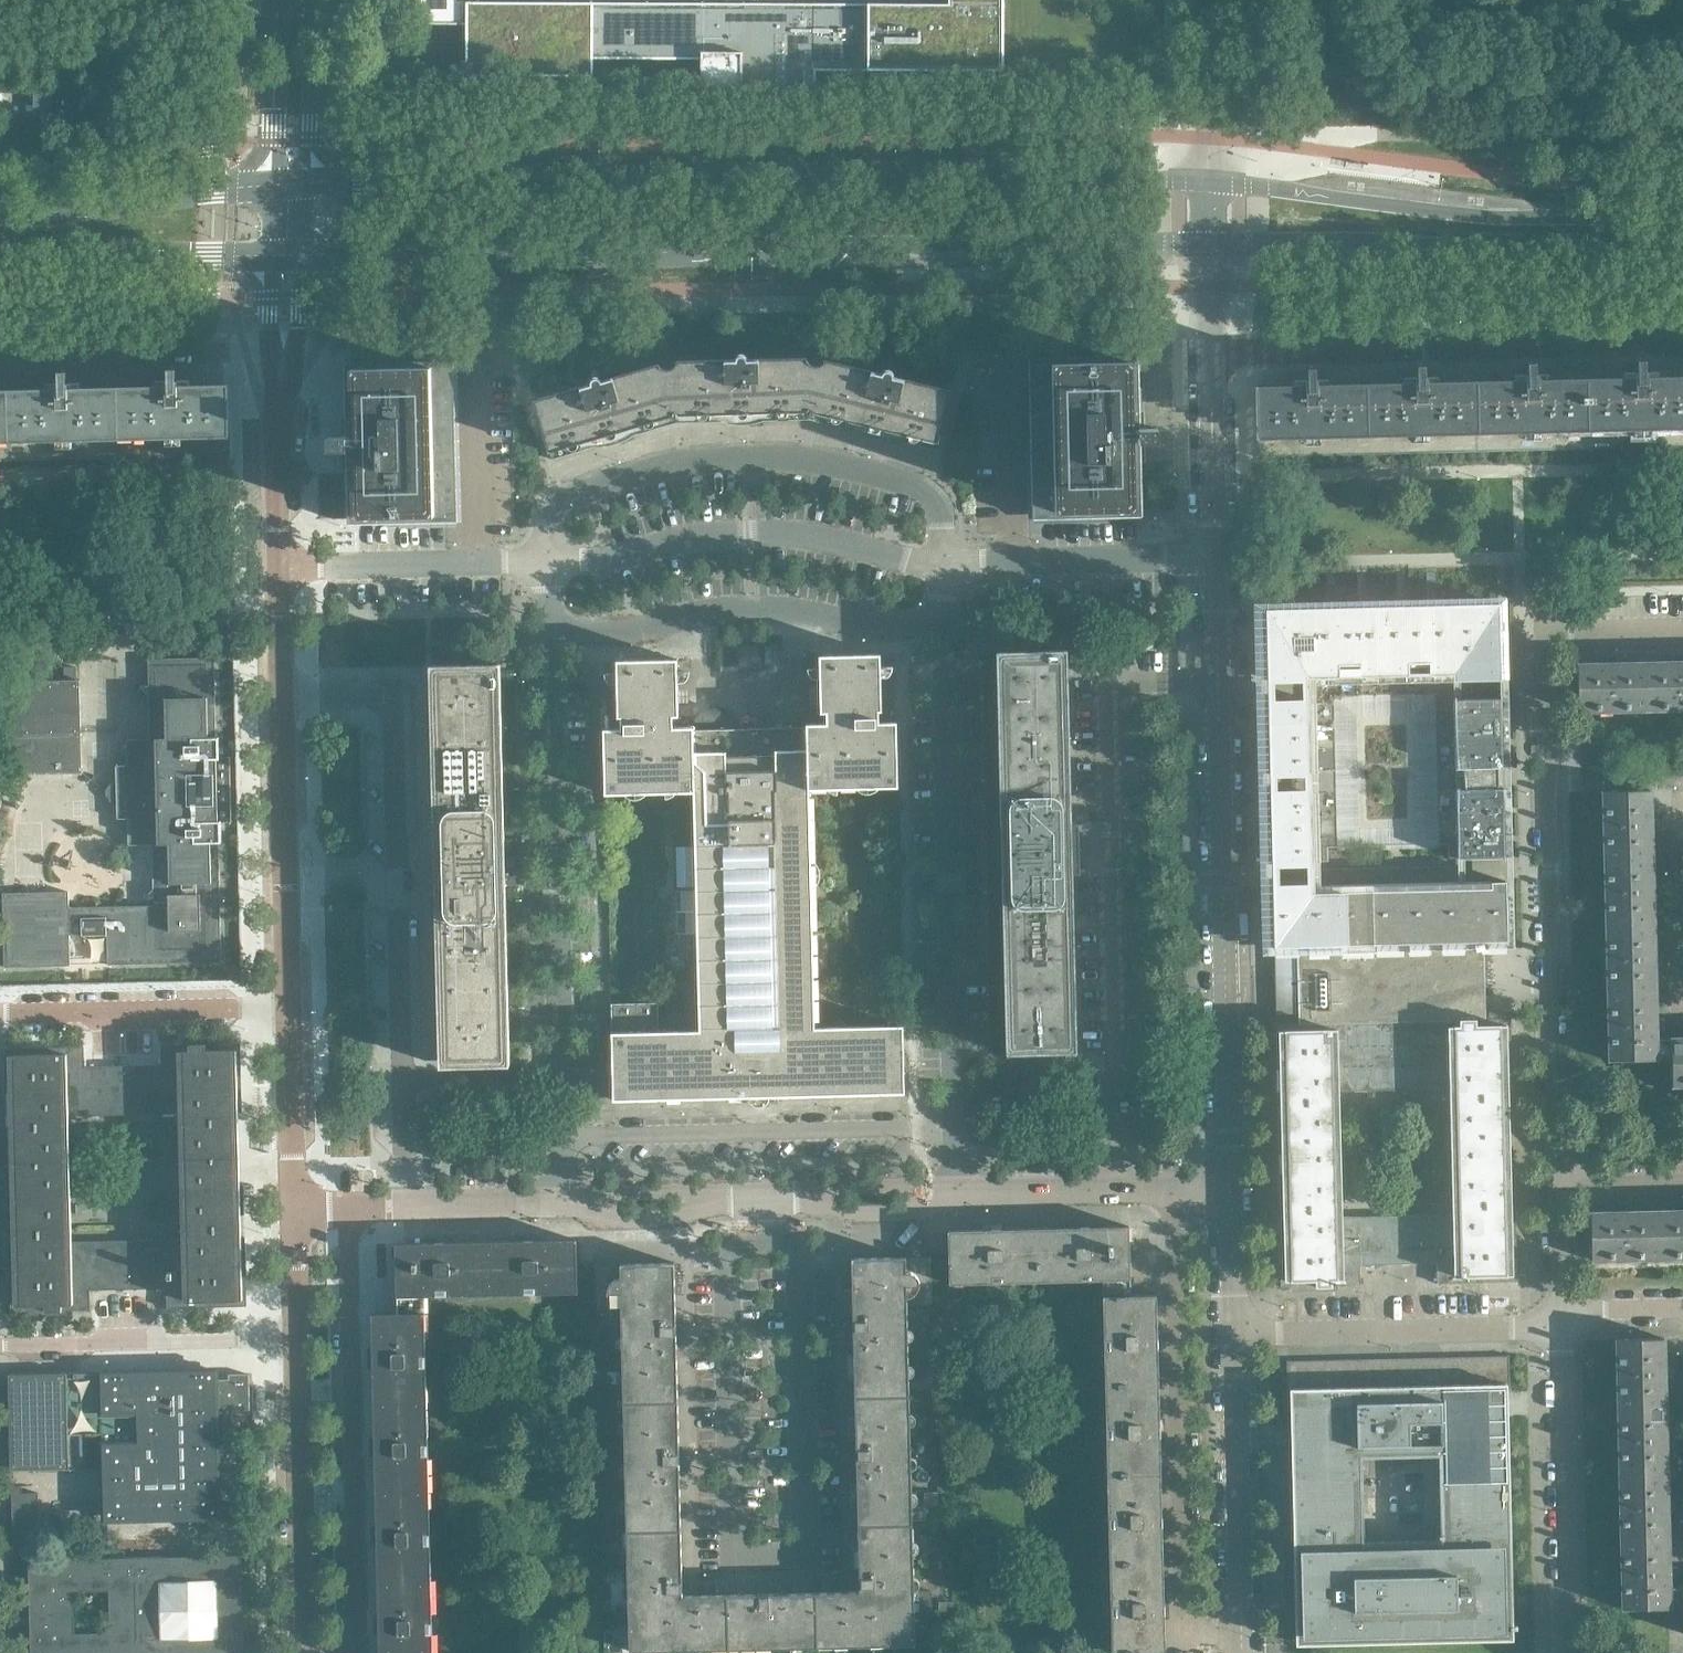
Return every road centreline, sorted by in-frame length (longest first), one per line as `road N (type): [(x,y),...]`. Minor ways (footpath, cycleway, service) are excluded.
road 1 (secondary): [(305,256),(1211,242)]
road 2 (secondary): [(1213,184),(307,186)]
road 3 (residential): [(1563,1185),(1548,632),(1682,630)]
road 4 (residential): [(408,1207),(393,694),(282,693)]
road 5 (residential): [(1123,1192),(1113,707),(1133,685),(1219,686)]
road 6 (residential): [(963,1193),(944,639),(937,621)]
road 7 (residential): [(565,1203),(554,631)]
road 8 (residential): [(547,561),(555,510),(569,498),(647,470),(748,458),(855,467),(928,492),(938,503),(946,563)]
road 9 (residential): [(1233,1192),(1219,686)]
road 10 (secondary): [(1211,242),(1682,253)]
road 11 (secondary): [(1682,215),(1535,214),(1213,184)]
road 12 (residential): [(1212,351),(1682,340)]
road 13 (residential): [(358,1652),(348,1208)]
road 14 (residential): [(735,1562),(807,1560),(798,1257),(768,1235)]
road 15 (residential): [(547,561),(609,560),(748,533),(946,563)]
road 16 (residential): [(554,631),(643,628),(753,608),(860,625),(937,621)]
road 17 (residential): [(768,1235),(728,1258),(735,1562)]
road 18 (residential): [(1561,1332),(1237,1339)]
road 19 (residential): [(1569,1652),(1561,1332)]
road 20 (tertiary): [(292,1008),(282,693)]
road 21 (residential): [(1242,1652),(1237,1339)]
road 22 (tertiary): [(306,1652),(298,1340)]
road 23 (residential): [(298,1340),(0,1346)]
road 24 (residential): [(0,1014),(292,1008)]
road 25 (residential): [(0,362),(285,361)]
road 26 (secondary): [(274,188),(0,219)]
road 27 (secondary): [(0,263),(272,255)]
road 28 (residential): [(1216,561),(1212,351)]
road 29 (tertiary): [(278,567),(285,361)]
road 30 (residential): [(565,1203),(767,1198)]
road 31 (residential): [(278,567),(480,562)]
road 32 (tertiary): [(294,1209),(292,1008)]
road 33 (residential): [(1016,563),(1216,561)]
road 34 (residential): [(767,1198),(963,1193)]
road 35 (residential): [(1016,563),(1011,369)]
road 36 (tertiary): [(277,0),(274,188)]
road 37 (tertiary): [(307,186),(310,0)]
road 38 (residential): [(1213,184),(1212,0)]
road 39 (residential): [(480,562),(476,401)]
road 40 (residential): [(963,1193),(1123,1192)]
road 41 (residential): [(408,1207),(565,1203)]
road 42 (residential): [(1237,1339),(1233,1192)]
road 43 (residential): [(1561,1332),(1563,1185)]
road 44 (tertiary): [(298,1340),(294,1209)]
road 45 (tertiary): [(282,693),(278,567)]
road 46 (residential): [(1219,686),(1216,561)]
road 47 (residential): [(1682,1316),(1600,1317),(1561,1332)]
road 48 (residential): [(1563,1185),(1682,1182)]

